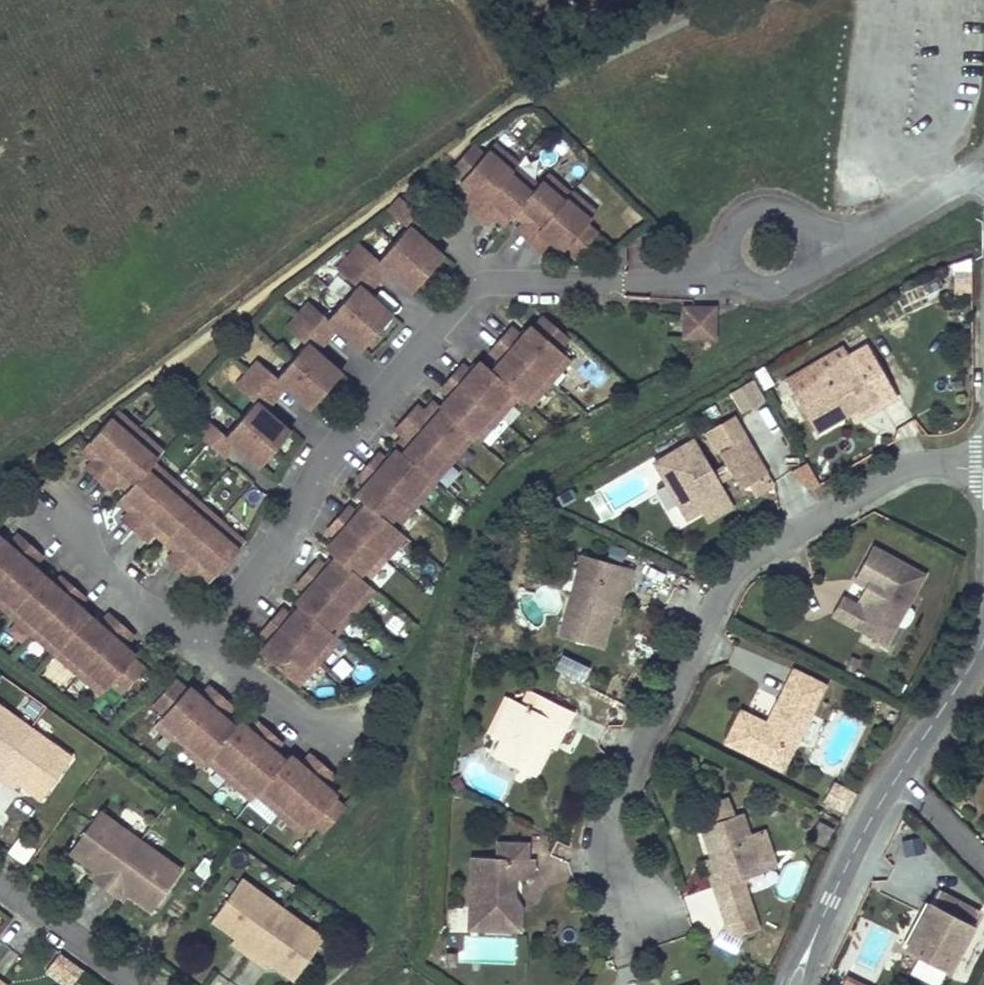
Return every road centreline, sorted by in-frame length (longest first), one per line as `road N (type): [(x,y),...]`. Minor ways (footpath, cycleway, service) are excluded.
road 1 (residential): [(727,262),(660,283),(471,291),(322,439),(192,635)]
road 2 (residential): [(983,467),(915,470),(743,562),(610,808),(608,842),(638,908)]
road 3 (residential): [(797,984),(895,769)]
road 4 (residential): [(192,635),(37,501)]
road 5 (residential): [(151,984),(0,868)]
road 6 (residential): [(983,176),(966,177),(863,238),(811,251)]
road 7 (residential): [(192,635),(337,747)]
road 8 (residential): [(895,769),(983,638)]
road 9 (residential): [(811,251),(799,221),(769,208),(739,220),(727,262)]
road 10 (residential): [(895,769),(983,860)]
road 11 (residential): [(727,262),(738,280),(768,293),(798,281),(811,251)]

